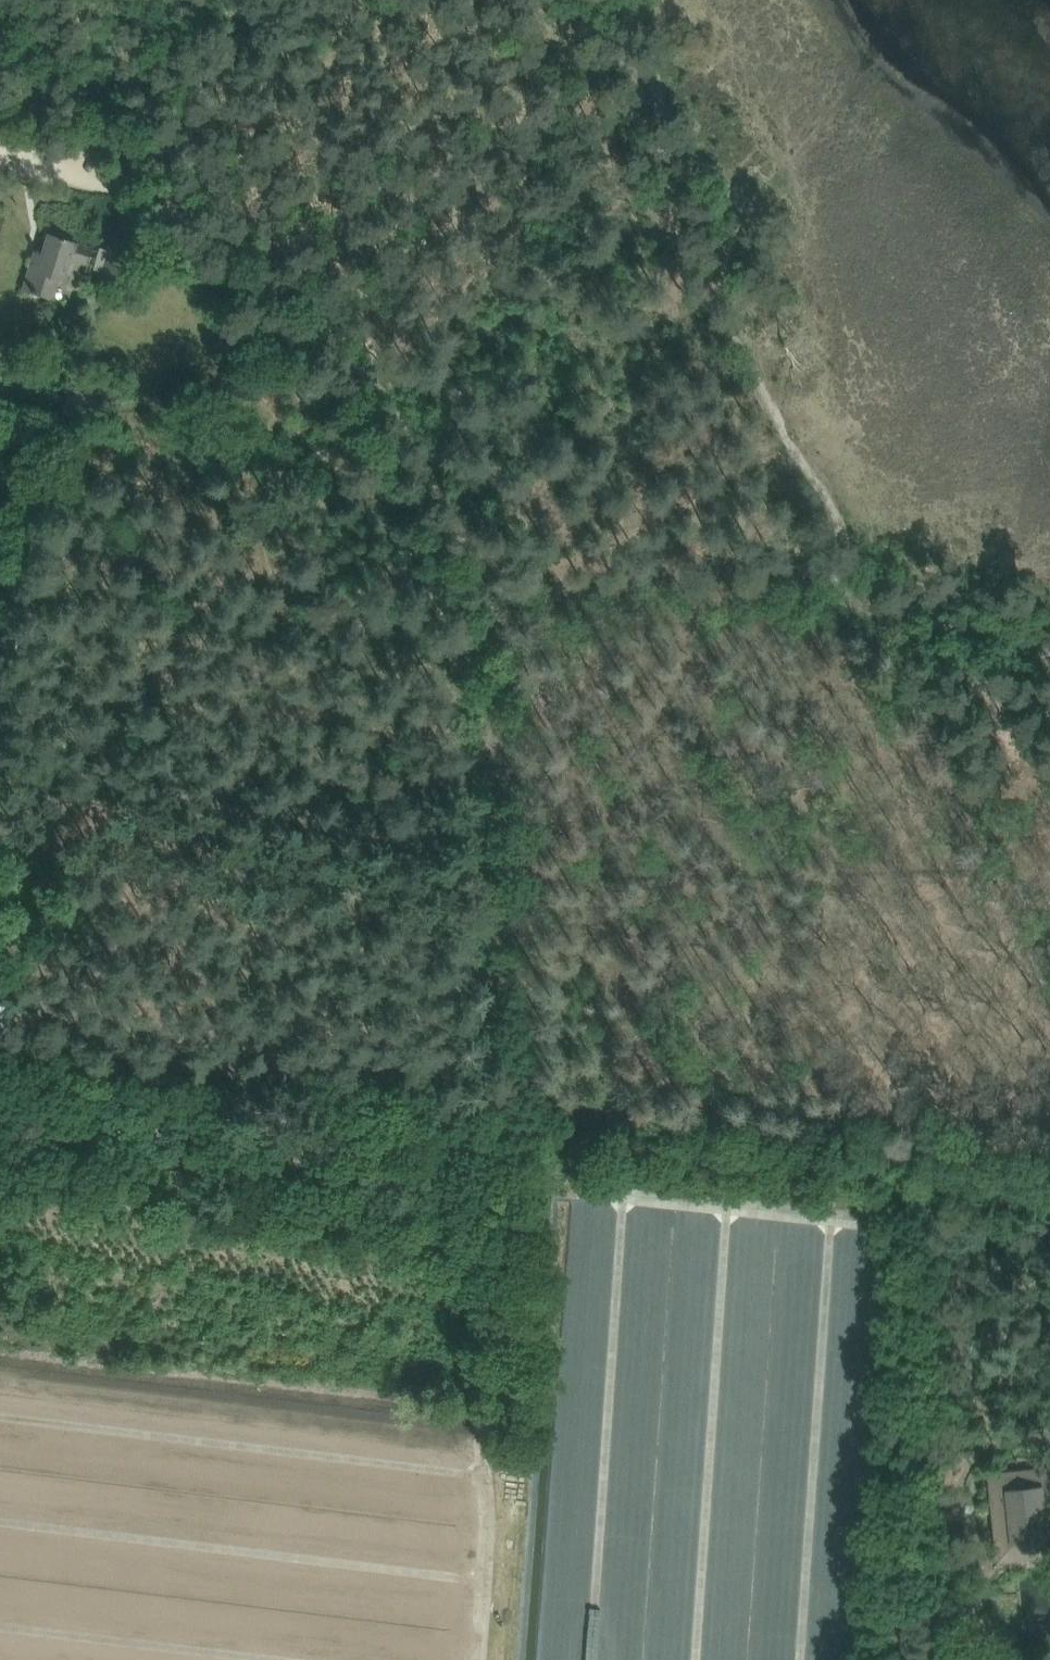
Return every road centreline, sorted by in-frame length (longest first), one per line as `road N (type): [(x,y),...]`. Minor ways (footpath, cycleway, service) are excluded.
road 1 (track): [(500,1659),(502,1092),(489,606)]
road 2 (track): [(489,606),(466,535),(385,405),(270,252),(0,148)]
road 3 (track): [(502,1092),(616,1119),(1049,1181)]
road 4 (track): [(489,606),(862,593)]

